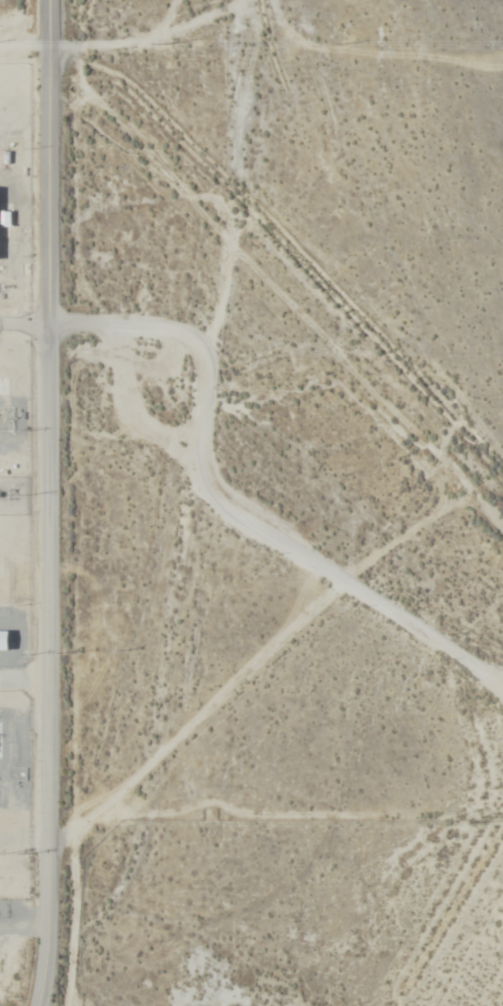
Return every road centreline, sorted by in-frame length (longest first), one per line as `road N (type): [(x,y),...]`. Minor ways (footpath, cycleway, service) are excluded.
road 1 (residential): [(41,1005),(50,951),(50,0)]
road 2 (residential): [(502,690),(466,651),(217,509),(50,428)]
road 3 (track): [(222,0),(50,47)]

